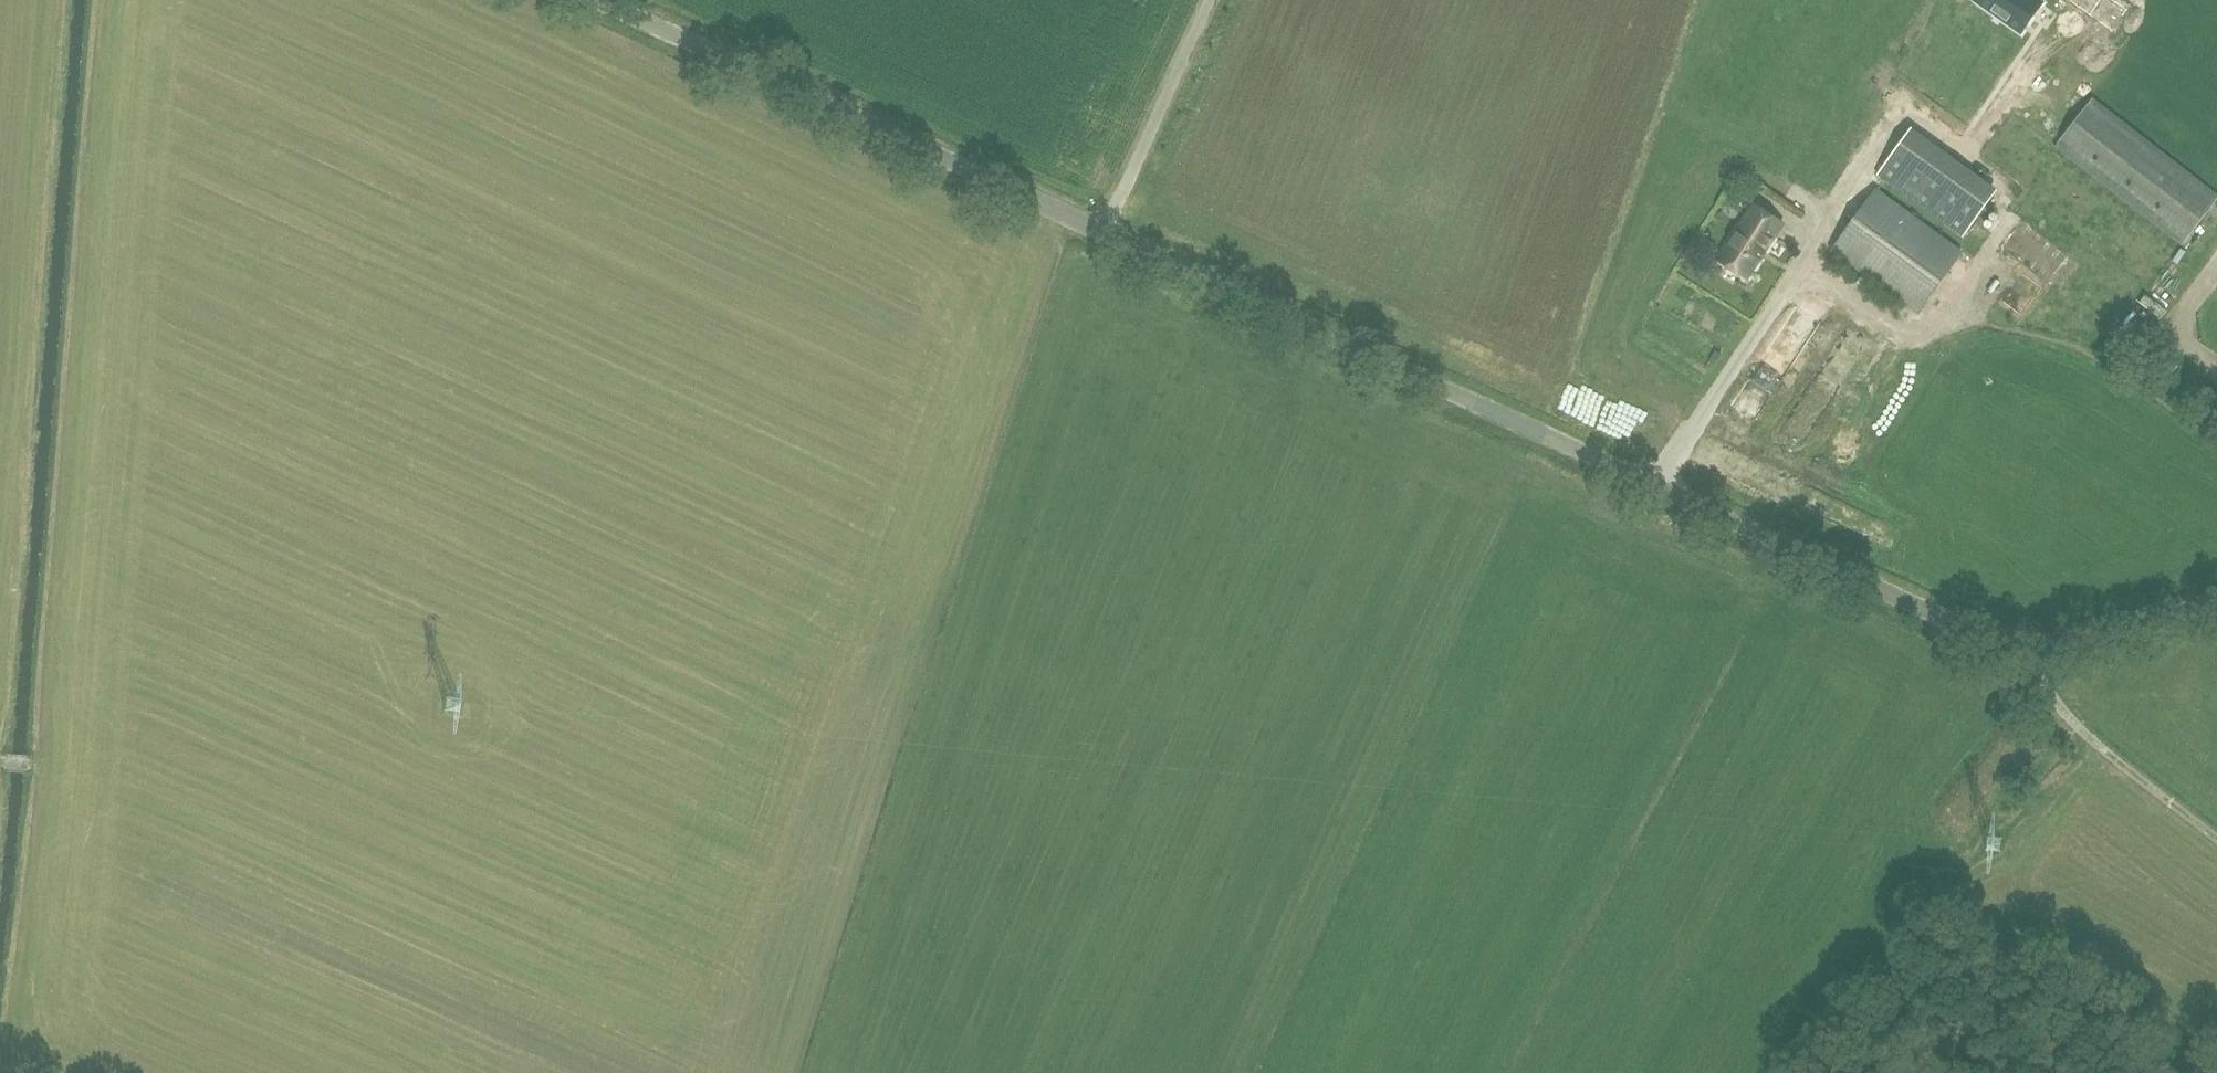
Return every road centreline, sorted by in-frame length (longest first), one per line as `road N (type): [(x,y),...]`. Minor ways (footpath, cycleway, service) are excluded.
road 1 (unclassified): [(2032,645),(1970,631),(1103,233)]
road 2 (unclassified): [(1103,233),(591,0)]
road 3 (unclassified): [(1103,233),(1211,0)]
road 4 (unclassified): [(2032,645),(2216,603)]
road 5 (track): [(2216,835),(2088,735)]

